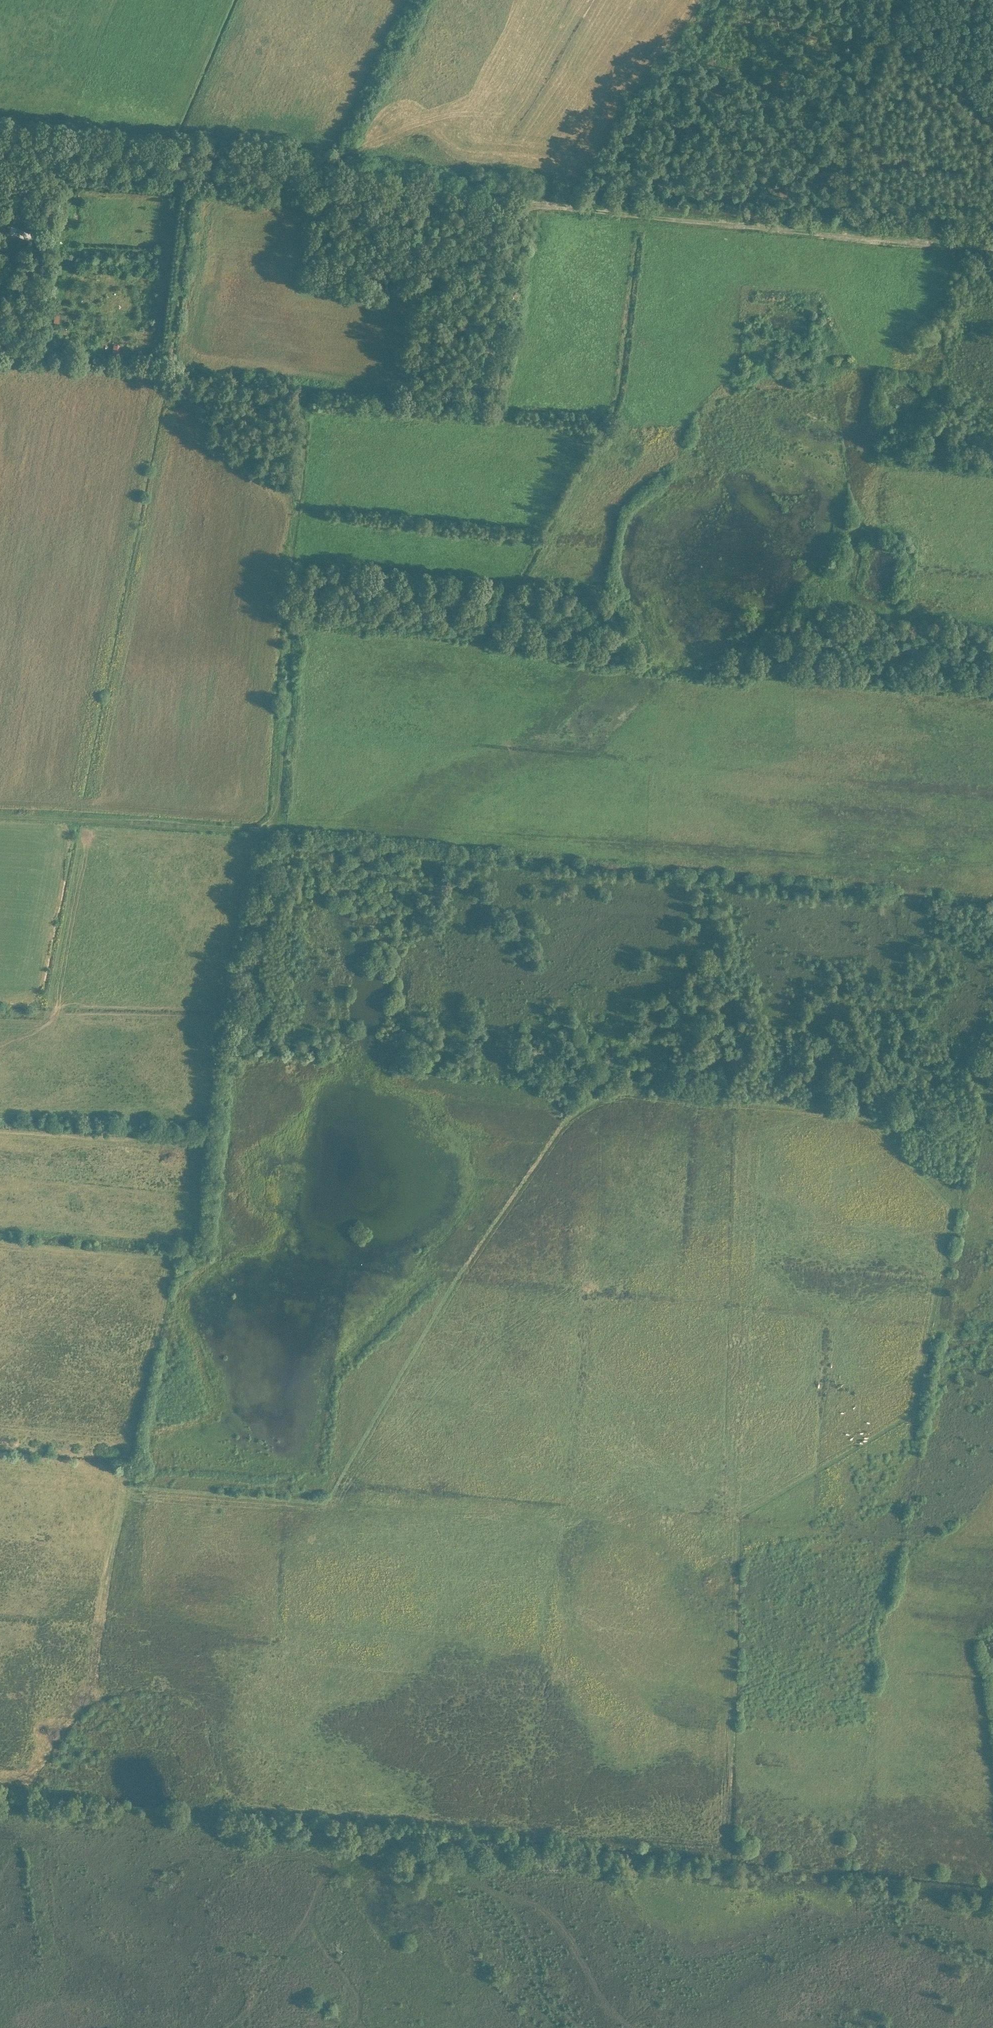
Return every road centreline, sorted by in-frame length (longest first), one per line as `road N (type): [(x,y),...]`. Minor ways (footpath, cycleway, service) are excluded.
road 1 (track): [(0,151),(519,204)]
road 2 (track): [(519,204),(992,250)]

